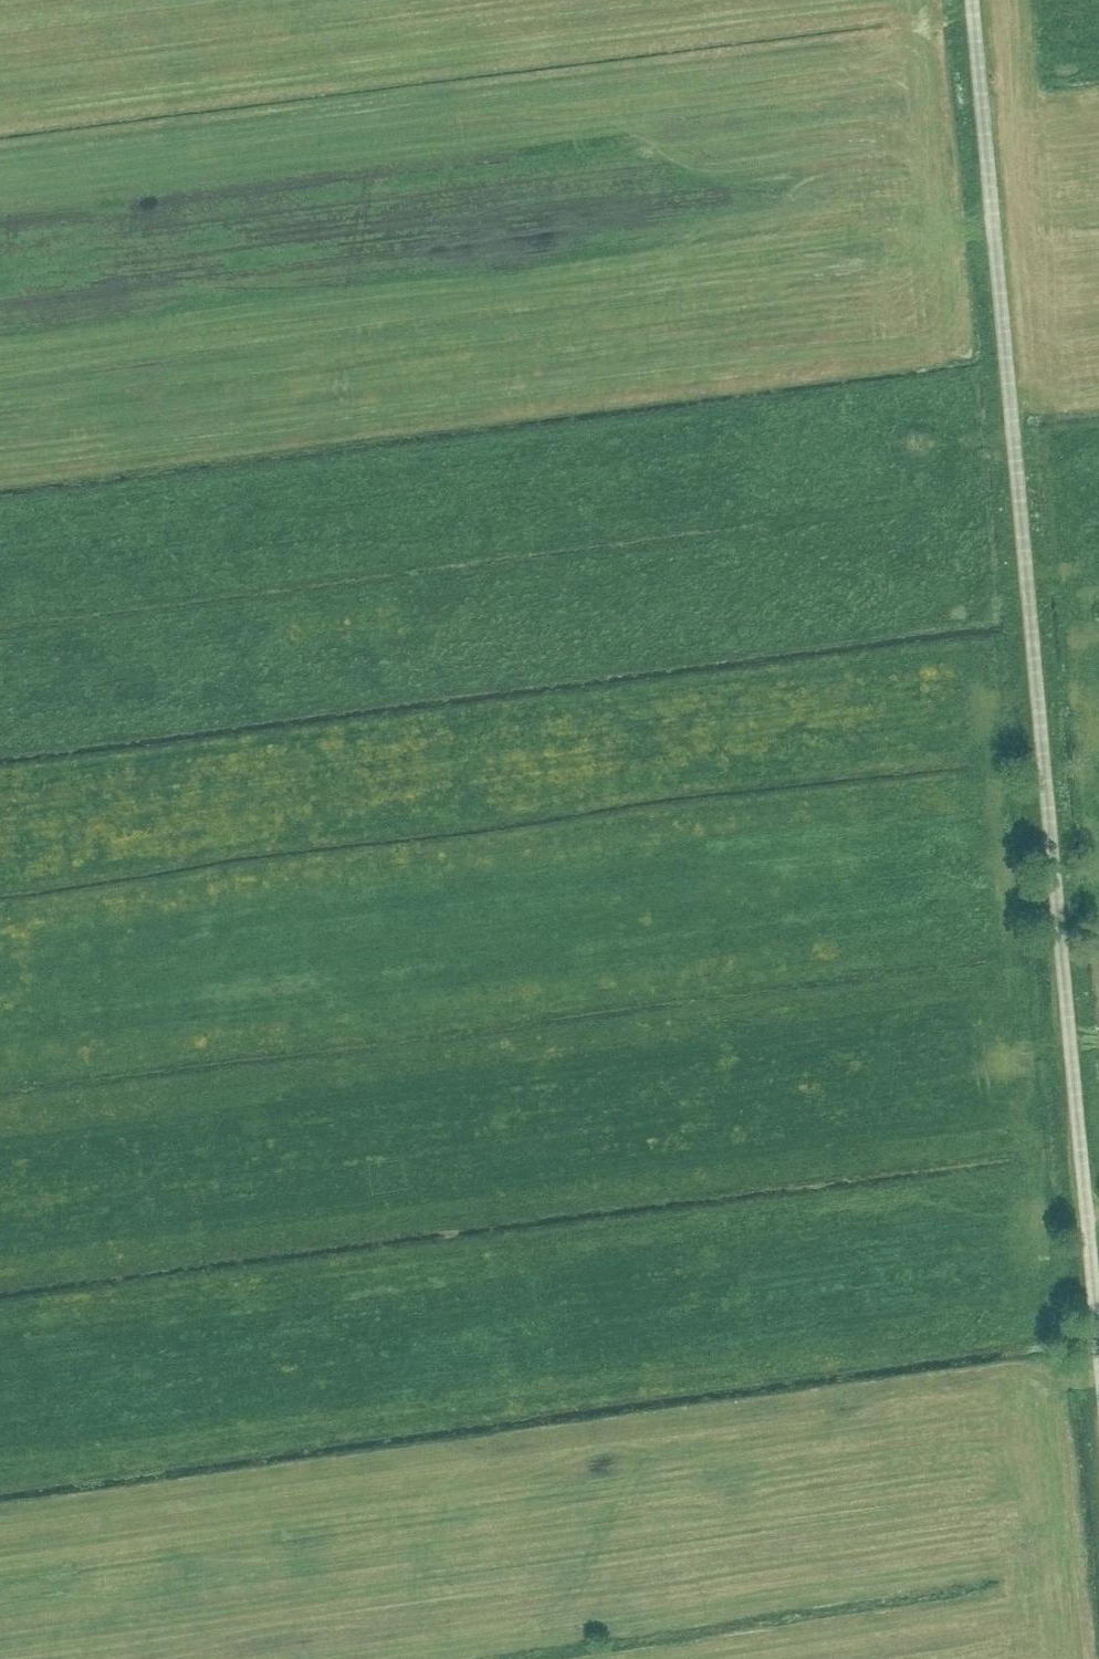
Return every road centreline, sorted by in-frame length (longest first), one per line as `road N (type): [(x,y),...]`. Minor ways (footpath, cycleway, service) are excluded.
road 1 (unclassified): [(971,0),(1098,1352)]

